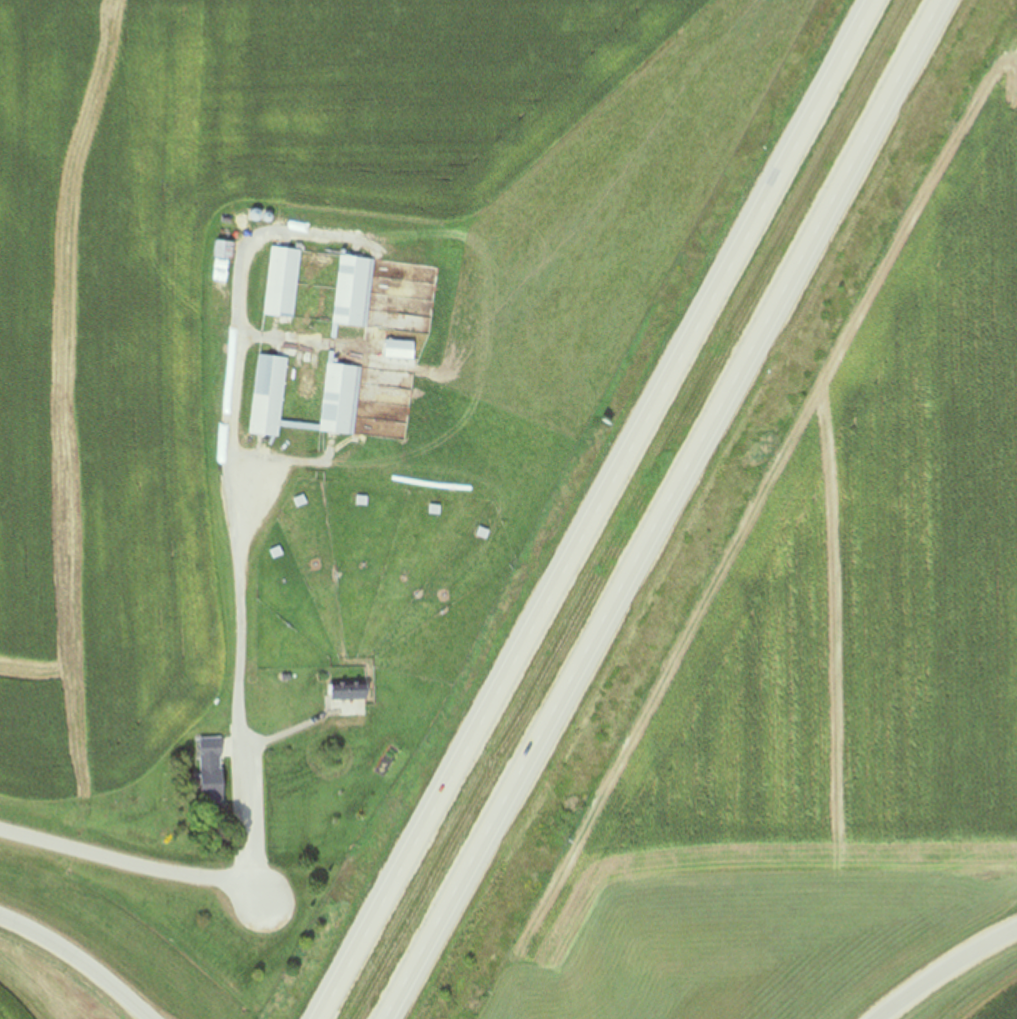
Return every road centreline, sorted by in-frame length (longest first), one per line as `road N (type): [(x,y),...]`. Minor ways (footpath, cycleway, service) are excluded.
road 1 (motorway): [(872,0),(312,1018)]
road 2 (motorway): [(396,1018),(951,0)]
road 3 (residential): [(265,901),(0,833)]
road 4 (residential): [(1016,920),(866,1018)]
road 5 (residential): [(143,1018),(0,923)]

